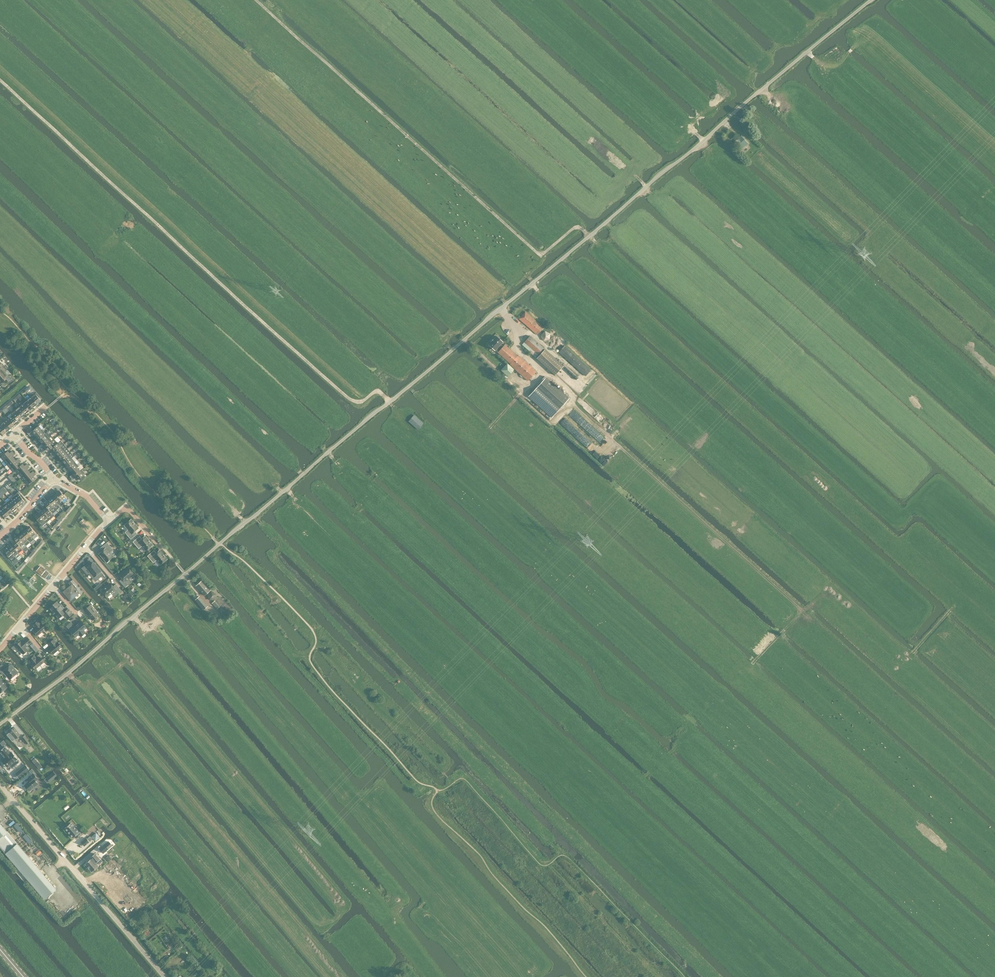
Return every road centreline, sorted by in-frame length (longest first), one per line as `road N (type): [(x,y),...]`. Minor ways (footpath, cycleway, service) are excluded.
road 1 (unclassified): [(0,724),(872,0)]
road 2 (track): [(389,400),(378,391),(350,400),(0,80)]
road 3 (track): [(588,236),(574,227),(539,255),(256,0)]
road 4 (tertiary): [(163,976),(0,786)]

